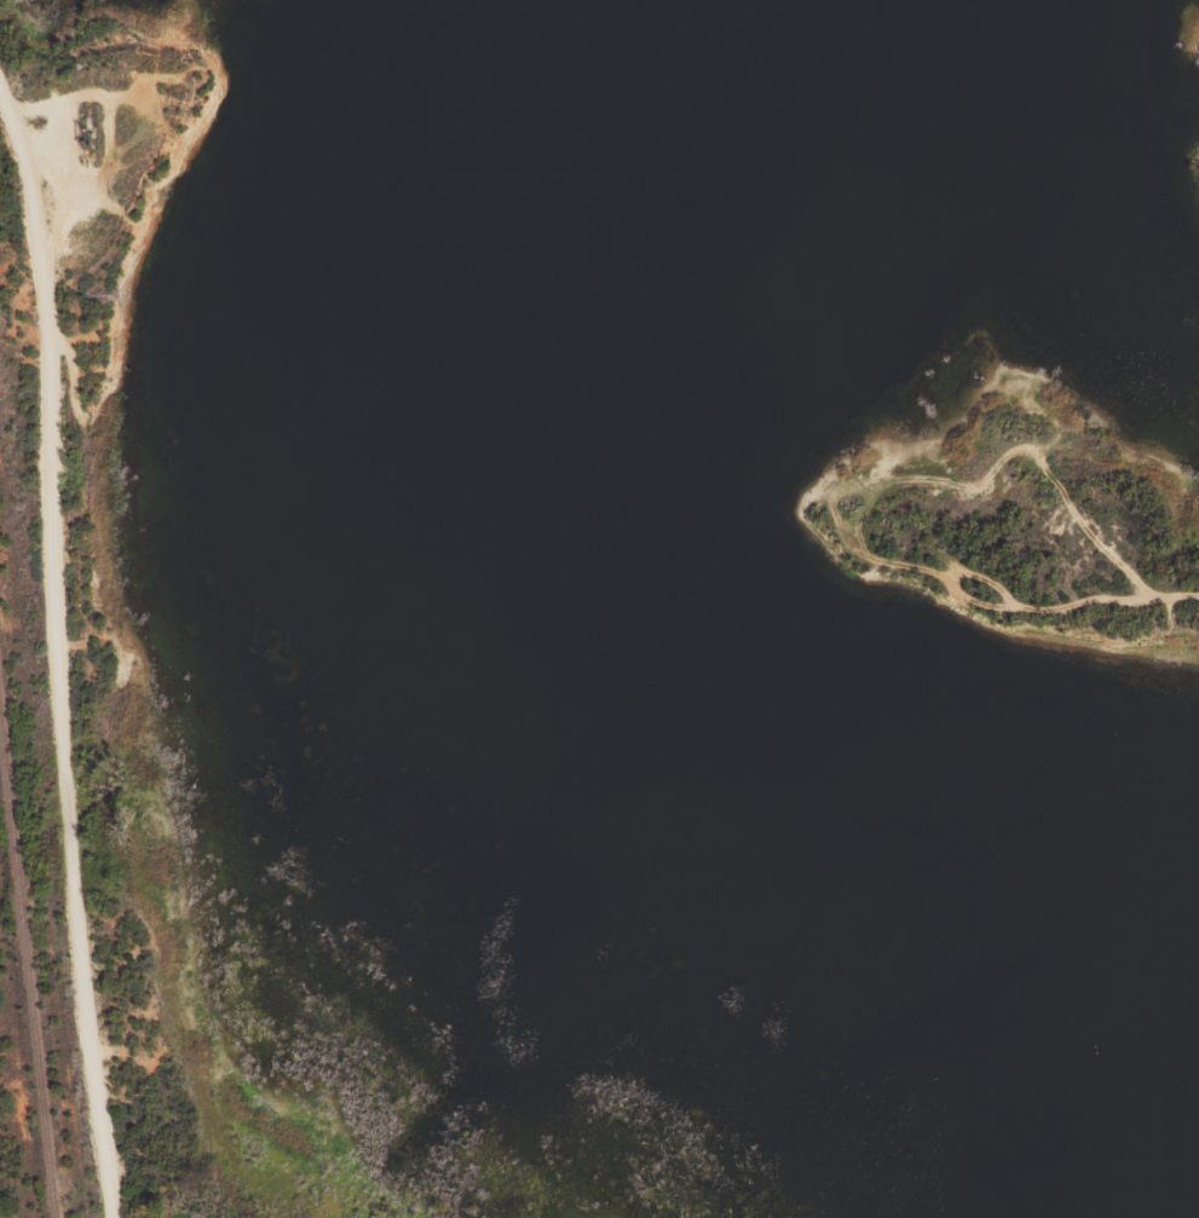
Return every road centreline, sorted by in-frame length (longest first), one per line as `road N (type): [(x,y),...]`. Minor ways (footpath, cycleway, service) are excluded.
road 1 (residential): [(112,1217),(25,190),(0,114)]
road 2 (residential): [(1198,640),(945,573),(933,518),(975,493),(1055,506),(1140,549),(1198,560)]

